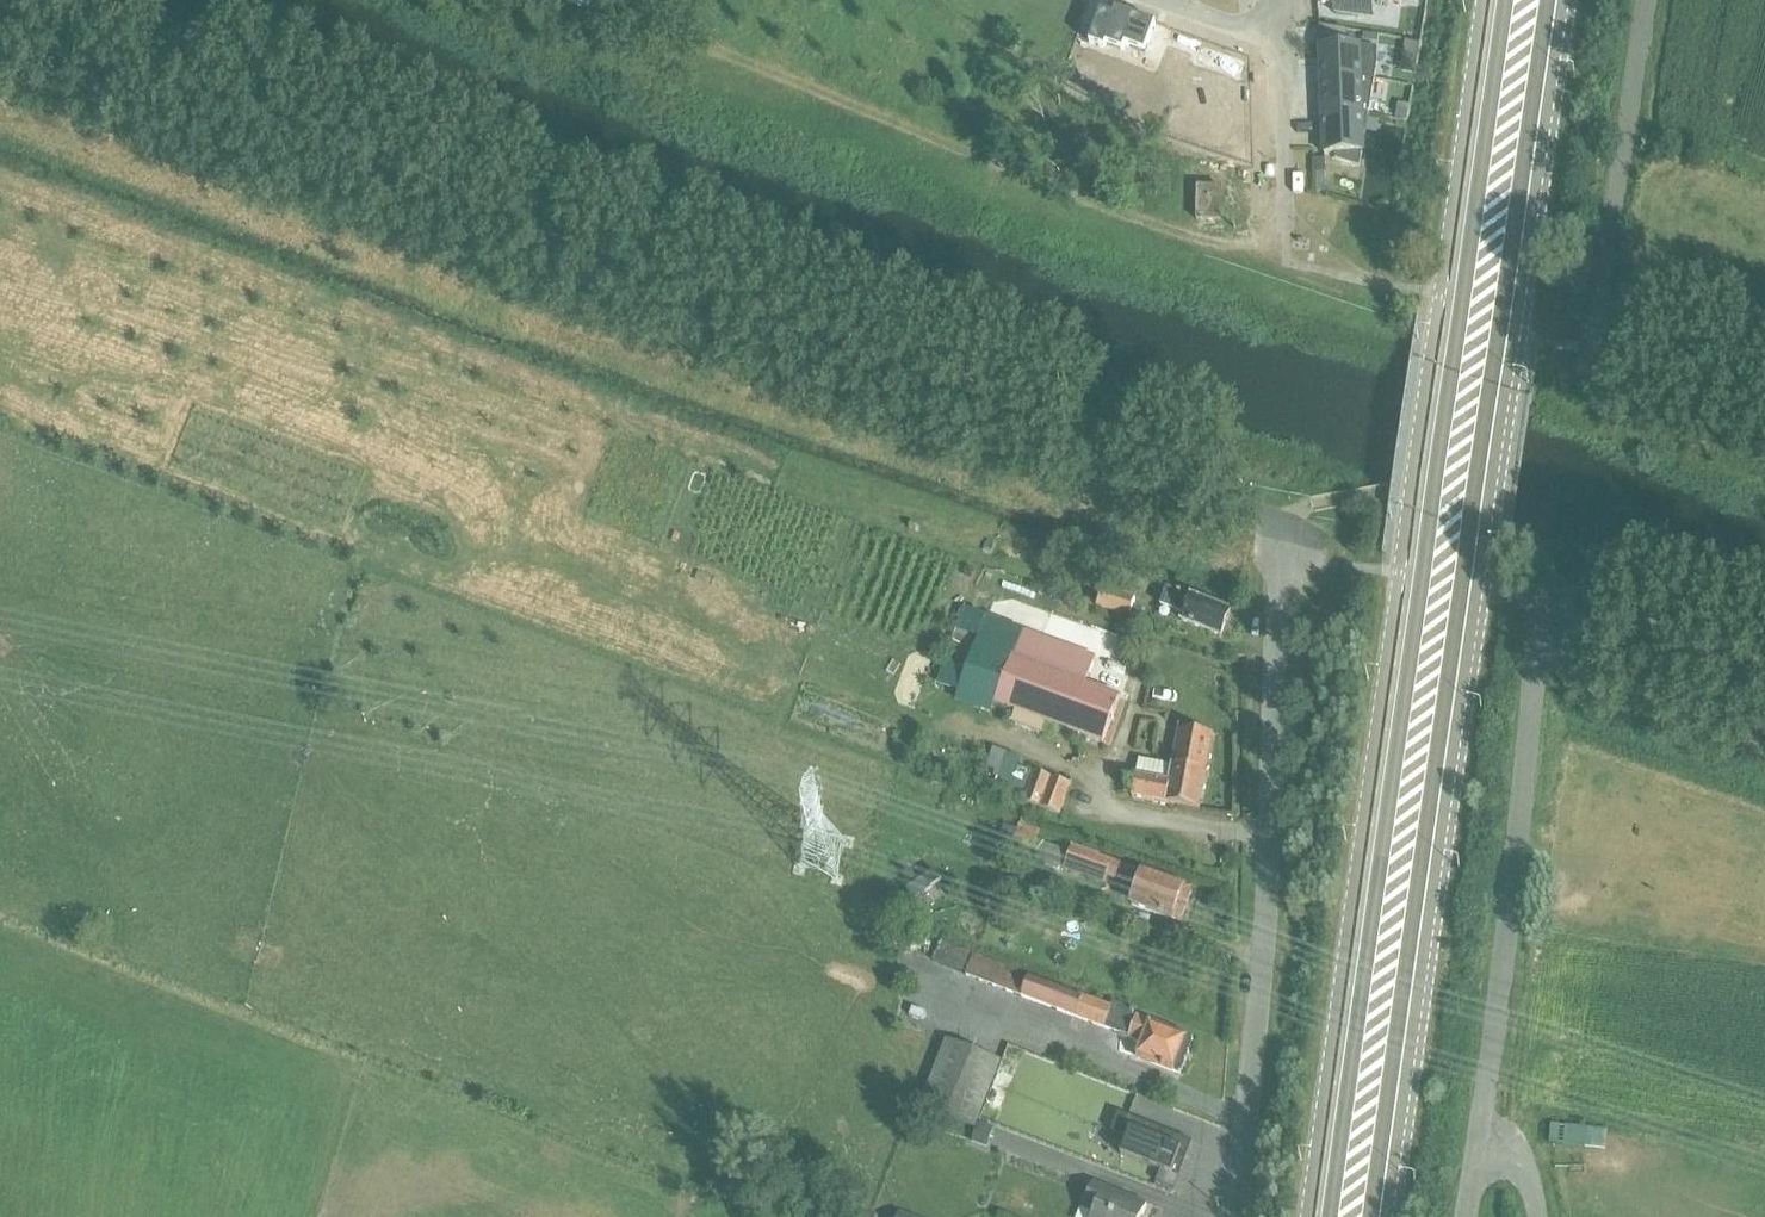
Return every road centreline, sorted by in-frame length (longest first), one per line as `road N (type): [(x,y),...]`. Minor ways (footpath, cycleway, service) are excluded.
road 1 (primary): [(1351,1216),(1529,0)]
road 2 (unclassified): [(1229,1216),(1286,568)]
road 3 (unclassified): [(1564,622),(1538,685),(1479,1147)]
road 4 (unclassified): [(1644,0),(1593,347)]
road 5 (unclassified): [(1284,262),(1290,34)]
road 6 (unclassified): [(1156,0),(1208,20),(1290,34)]

